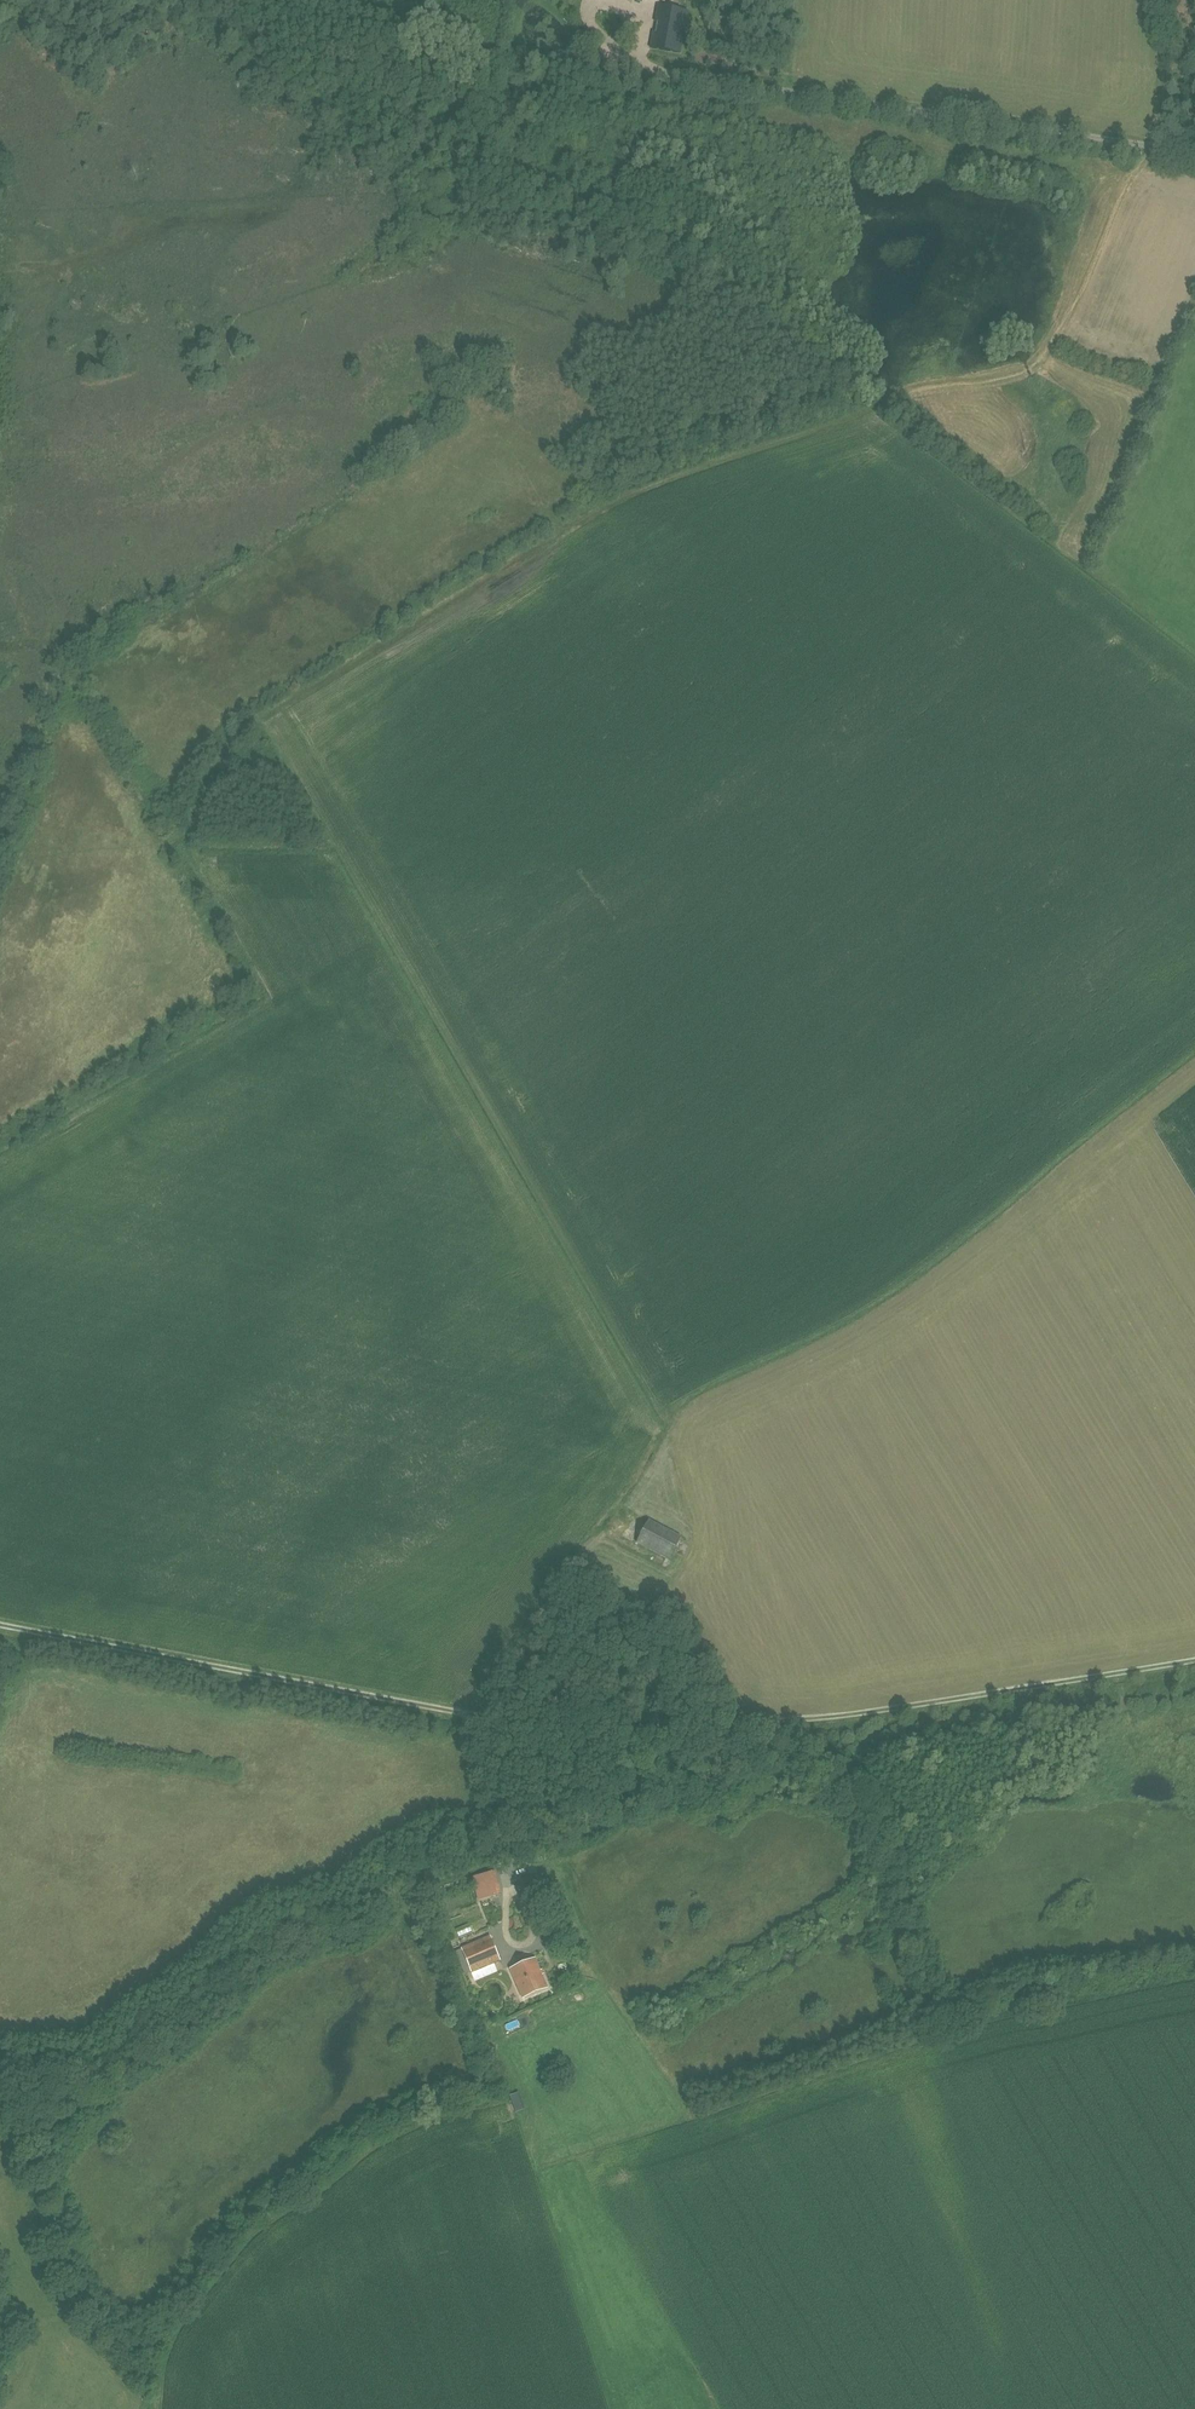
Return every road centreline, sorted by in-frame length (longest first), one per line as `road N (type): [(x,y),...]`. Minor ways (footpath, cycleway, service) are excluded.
road 1 (unclassified): [(1194,1663),(825,1720),(630,1727),(434,1709),(0,1626)]
road 2 (track): [(1157,146),(1125,185),(1072,312),(1023,374),(897,397),(620,500),(272,727)]

